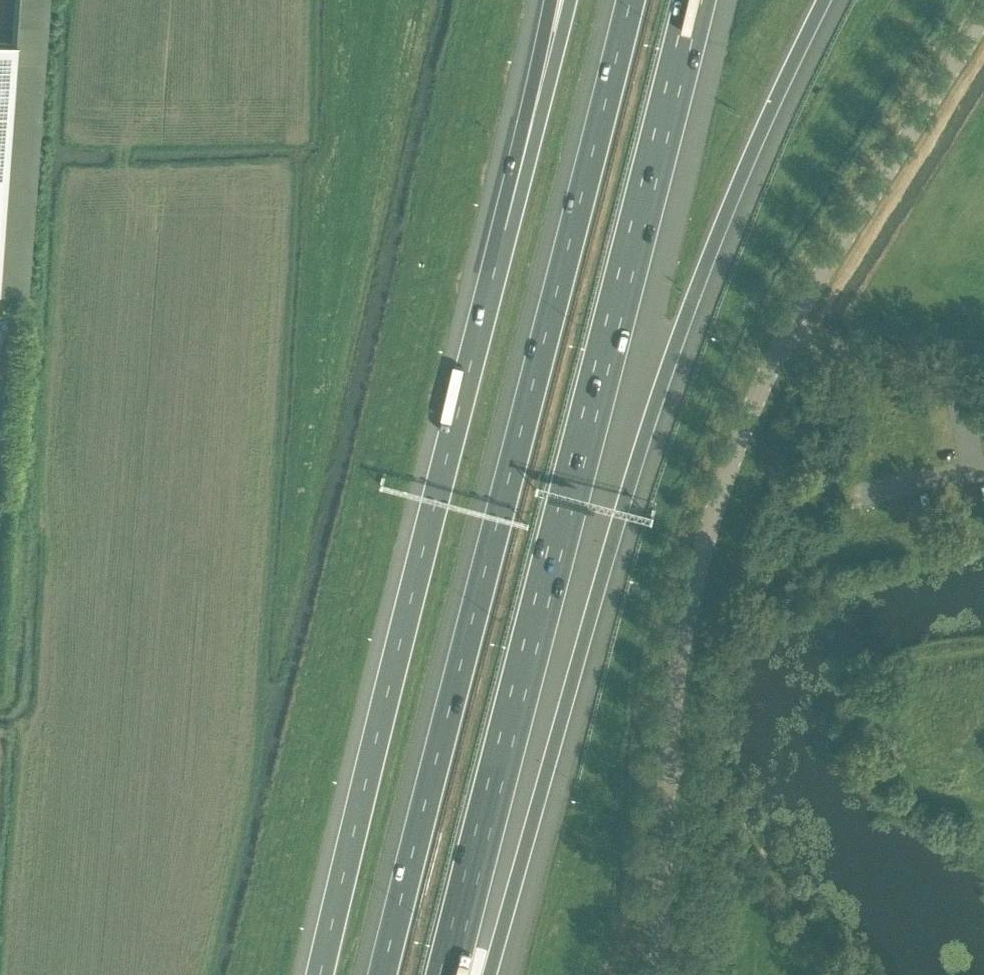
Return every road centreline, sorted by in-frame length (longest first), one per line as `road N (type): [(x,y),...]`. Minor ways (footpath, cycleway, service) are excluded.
road 1 (unclassified): [(656,974),(672,710),(734,454),(788,329),(983,11)]
road 2 (motorway): [(488,974),(650,414),(717,236),(823,0)]
road 3 (motorway): [(631,0),(383,974)]
road 4 (motorway): [(448,974),(695,0)]
road 5 (motorway): [(505,229),(322,974)]
road 6 (motorway): [(569,0),(505,229)]
road 7 (motorway): [(550,0),(505,229)]

